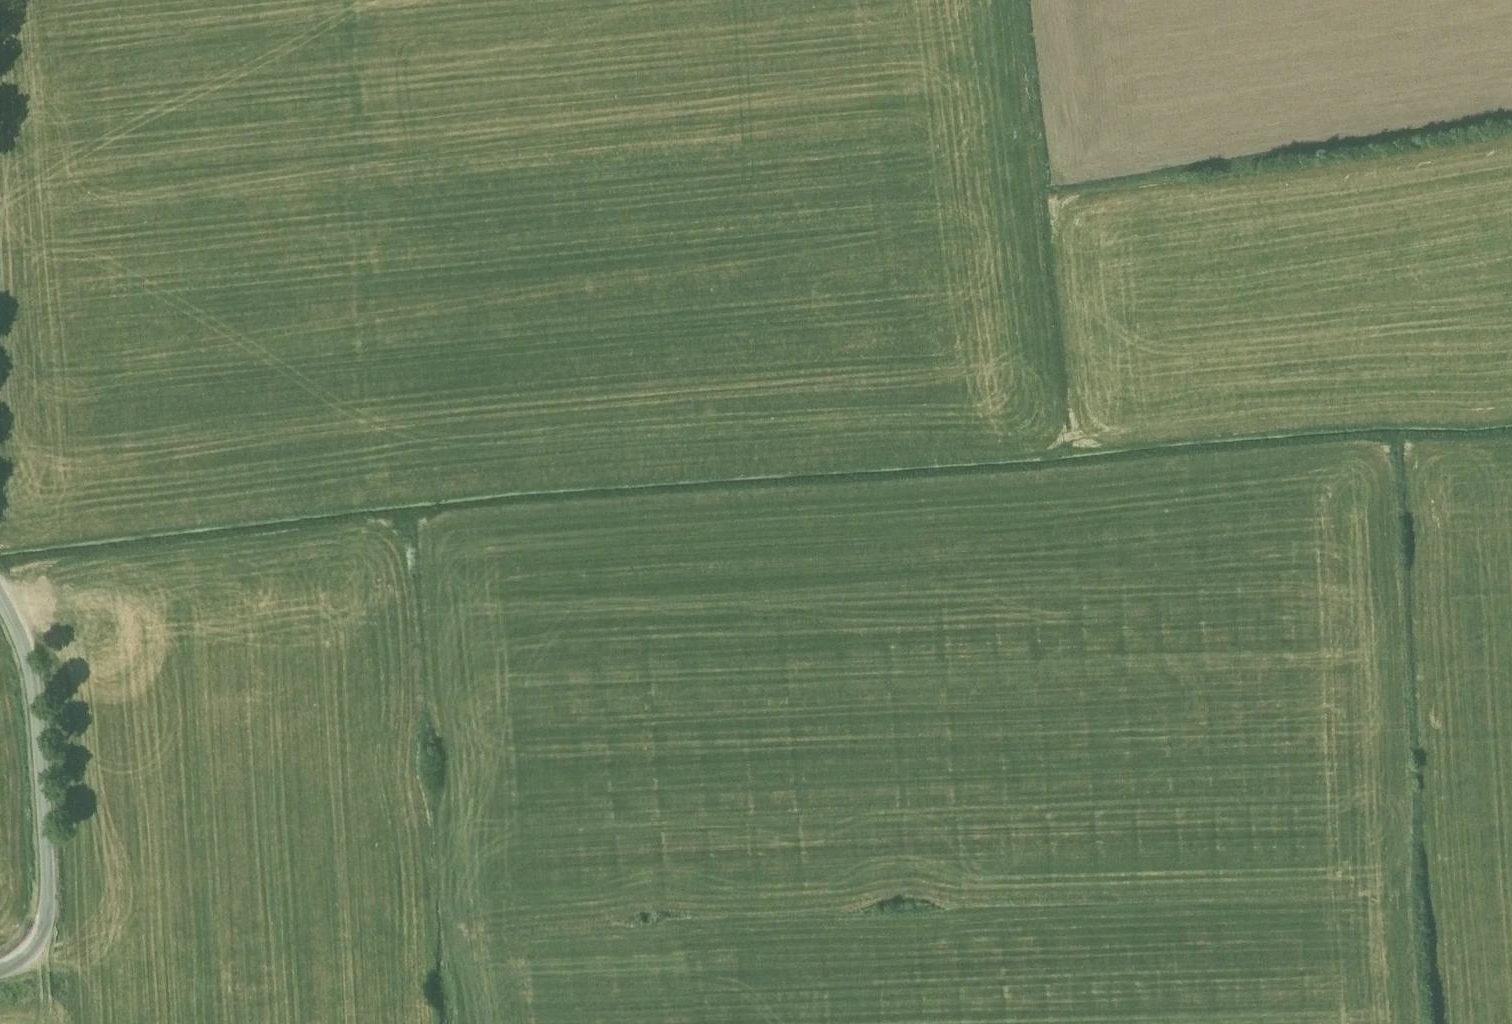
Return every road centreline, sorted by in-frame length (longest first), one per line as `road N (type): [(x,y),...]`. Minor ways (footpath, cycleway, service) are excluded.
road 1 (unclassified): [(0,969),(46,932),(50,892),(32,661),(0,592)]

